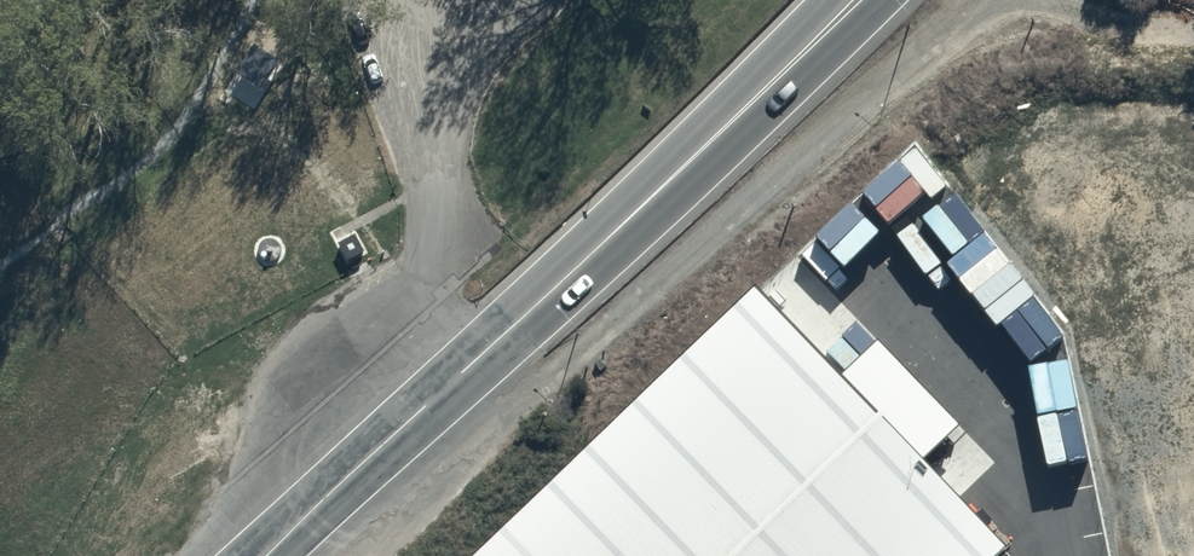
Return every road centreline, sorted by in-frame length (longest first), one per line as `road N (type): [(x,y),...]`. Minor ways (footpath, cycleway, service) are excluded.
road 1 (secondary): [(860,0),(265,555)]
road 2 (track): [(467,366),(507,390),(734,184),(962,0)]

